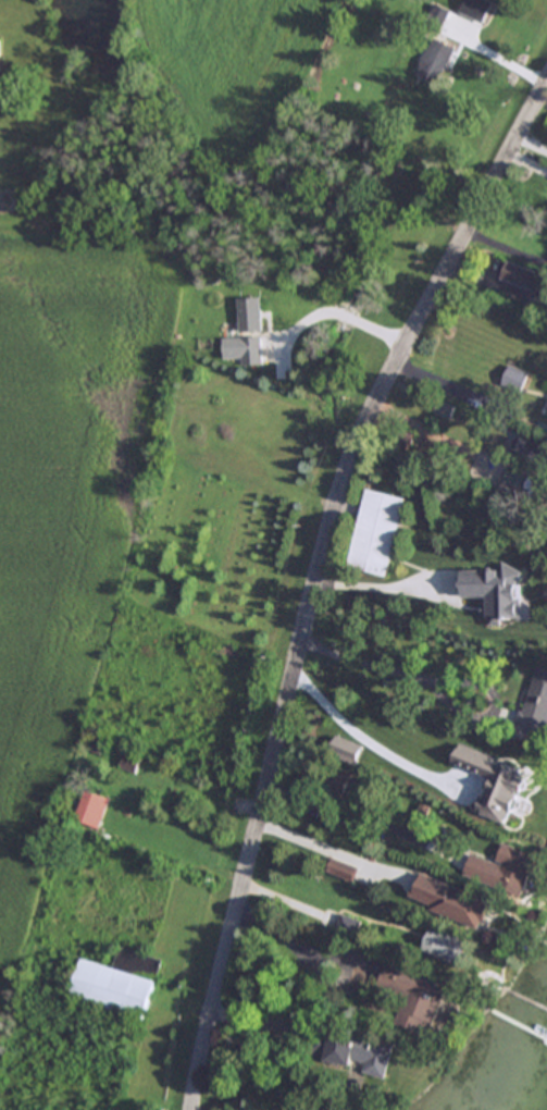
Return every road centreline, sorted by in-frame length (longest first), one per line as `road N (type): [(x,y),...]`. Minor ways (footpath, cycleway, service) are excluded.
road 1 (residential): [(546,82),(377,397),(332,505),(194,1109)]

